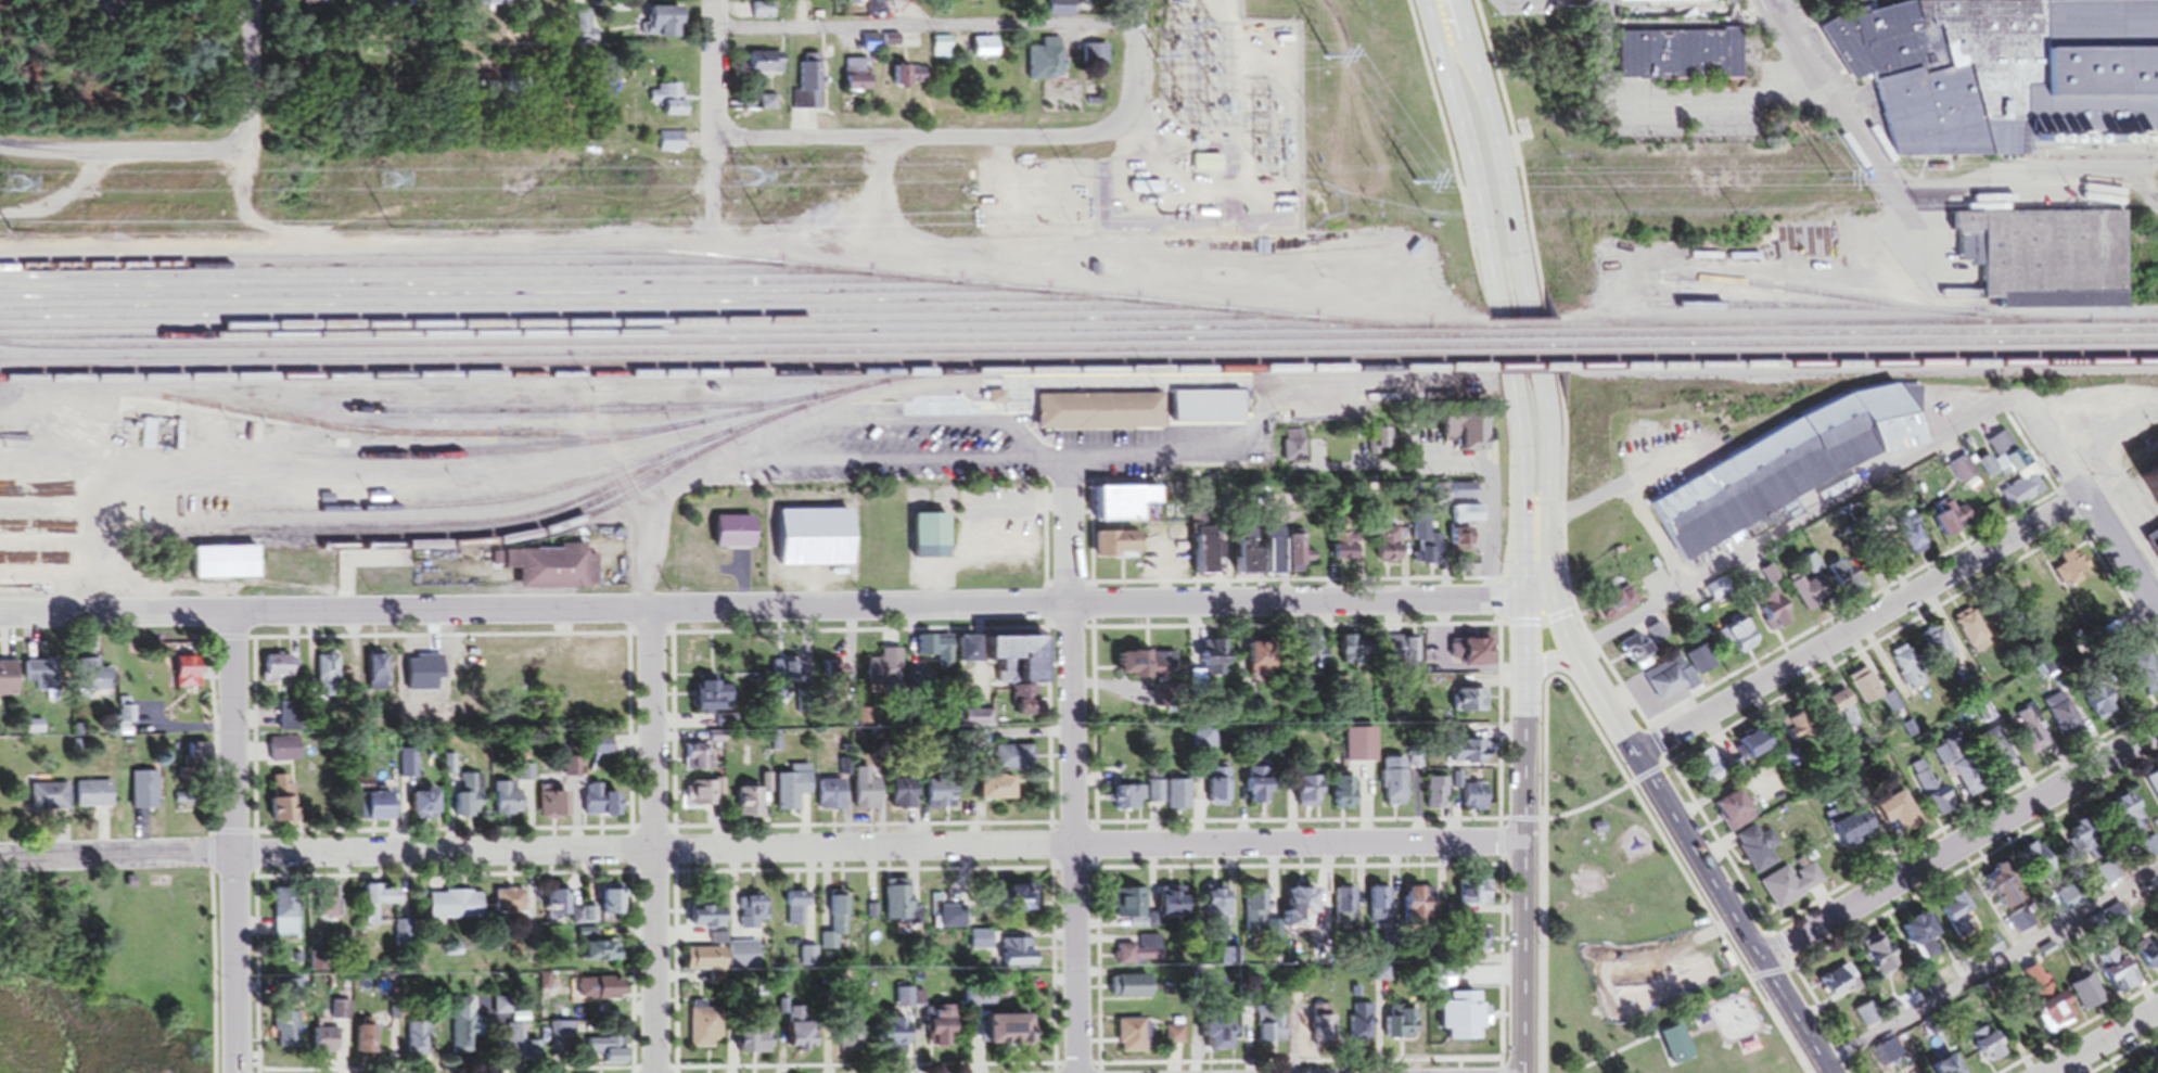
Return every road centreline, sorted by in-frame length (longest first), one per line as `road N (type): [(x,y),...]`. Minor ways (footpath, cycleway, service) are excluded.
road 1 (residential): [(0,615),(1555,600)]
road 2 (residential): [(1525,843),(0,859)]
road 3 (primary): [(1555,600),(1543,389),(1485,91),(1471,47),(1447,16)]
road 4 (primary): [(1447,16),(1442,55),(1469,151),(1519,419),(1524,603)]
road 5 (residential): [(1524,679),(2016,403)]
road 6 (primary): [(1831,1072),(1595,692),(1555,600)]
road 7 (residential): [(1636,755),(2081,498)]
road 8 (primary): [(1524,603),(1527,1072)]
road 9 (residential): [(1077,1072),(1071,606)]
road 10 (residential): [(657,1072),(650,610)]
road 11 (residential): [(237,1072),(233,614)]
road 12 (residential): [(1762,961),(2157,730)]
road 13 (residential): [(252,0),(251,124),(238,145),(67,152),(0,145)]
road 14 (residential): [(744,139),(1074,138),(1122,117)]
road 15 (residential): [(1492,604),(1490,473),(1297,471)]
road 16 (residential): [(2016,403),(2026,406),(2157,614)]
road 17 (residential): [(1894,189),(1785,34),(1774,0)]
road 18 (residential): [(744,139),(715,128),(714,0)]
road 19 (residential): [(2050,1072),(2157,1011)]
road 20 (residential): [(1122,117),(1136,80),(1133,0)]

